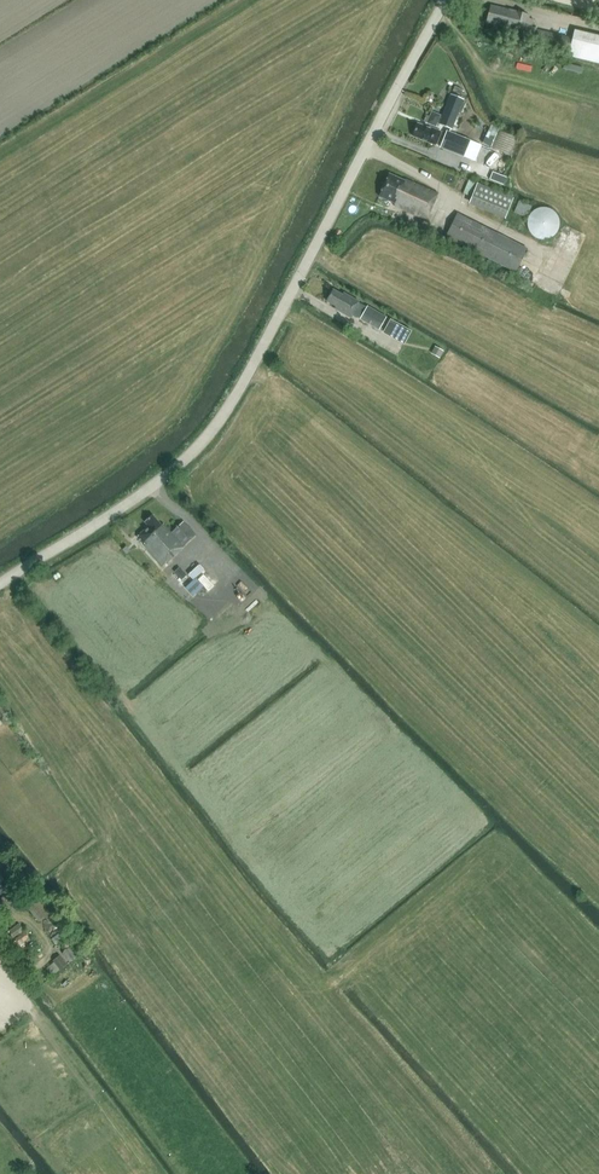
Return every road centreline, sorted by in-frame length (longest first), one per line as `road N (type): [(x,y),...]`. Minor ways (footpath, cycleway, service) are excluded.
road 1 (tertiary): [(0,584),(151,488),(211,431),(445,0)]

